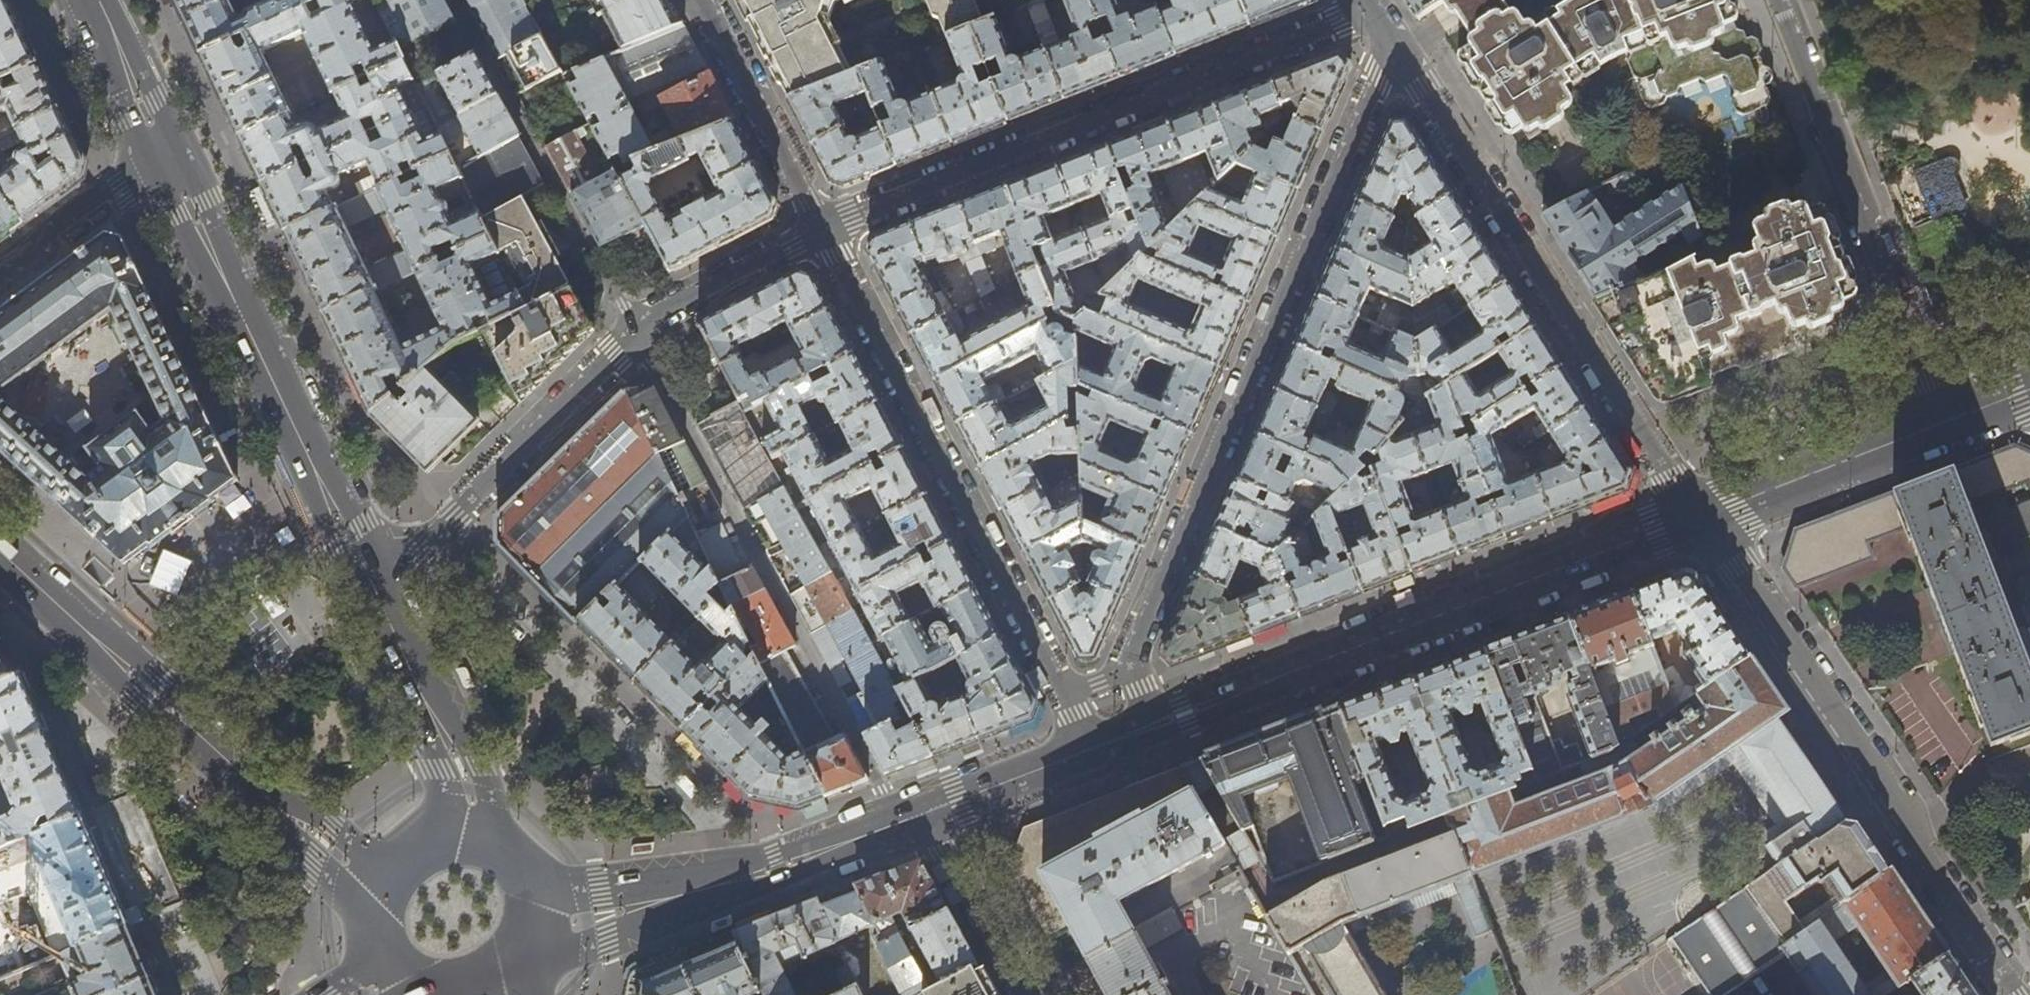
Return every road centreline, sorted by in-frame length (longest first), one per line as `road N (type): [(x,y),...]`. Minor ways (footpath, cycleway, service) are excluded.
road 1 (residential): [(1131,672),(1393,42)]
road 2 (residential): [(823,231),(1371,7)]
road 3 (tertiary): [(1699,515),(1155,725)]
road 4 (residential): [(2017,994),(1699,515)]
road 5 (residential): [(1699,515),(1393,42)]
road 6 (residential): [(823,231),(1064,696)]
road 7 (secondary): [(367,888),(0,551)]
road 8 (tertiary): [(371,591),(170,160)]
road 9 (residential): [(1779,0),(1943,422)]
road 10 (tertiary): [(925,813),(757,874),(605,916),(544,907)]
road 11 (residential): [(455,0),(635,330)]
road 12 (residential): [(371,591),(435,539),(635,330)]
road 13 (tertiary): [(1943,422),(1699,515)]
road 14 (tertiary): [(462,827),(470,789),(371,591)]
road 15 (residential): [(704,0),(823,231)]
road 16 (residential): [(635,330),(823,231)]
road 17 (residential): [(925,813),(1027,994)]
road 18 (residential): [(170,160),(0,279)]
road 19 (tertiary): [(170,160),(92,0)]
road 20 (tertiary): [(1091,749),(925,813)]
road 21 (secondary): [(544,907),(522,857),(501,840),(462,827)]
road 22 (secondary): [(462,827),(410,837),(367,888)]

